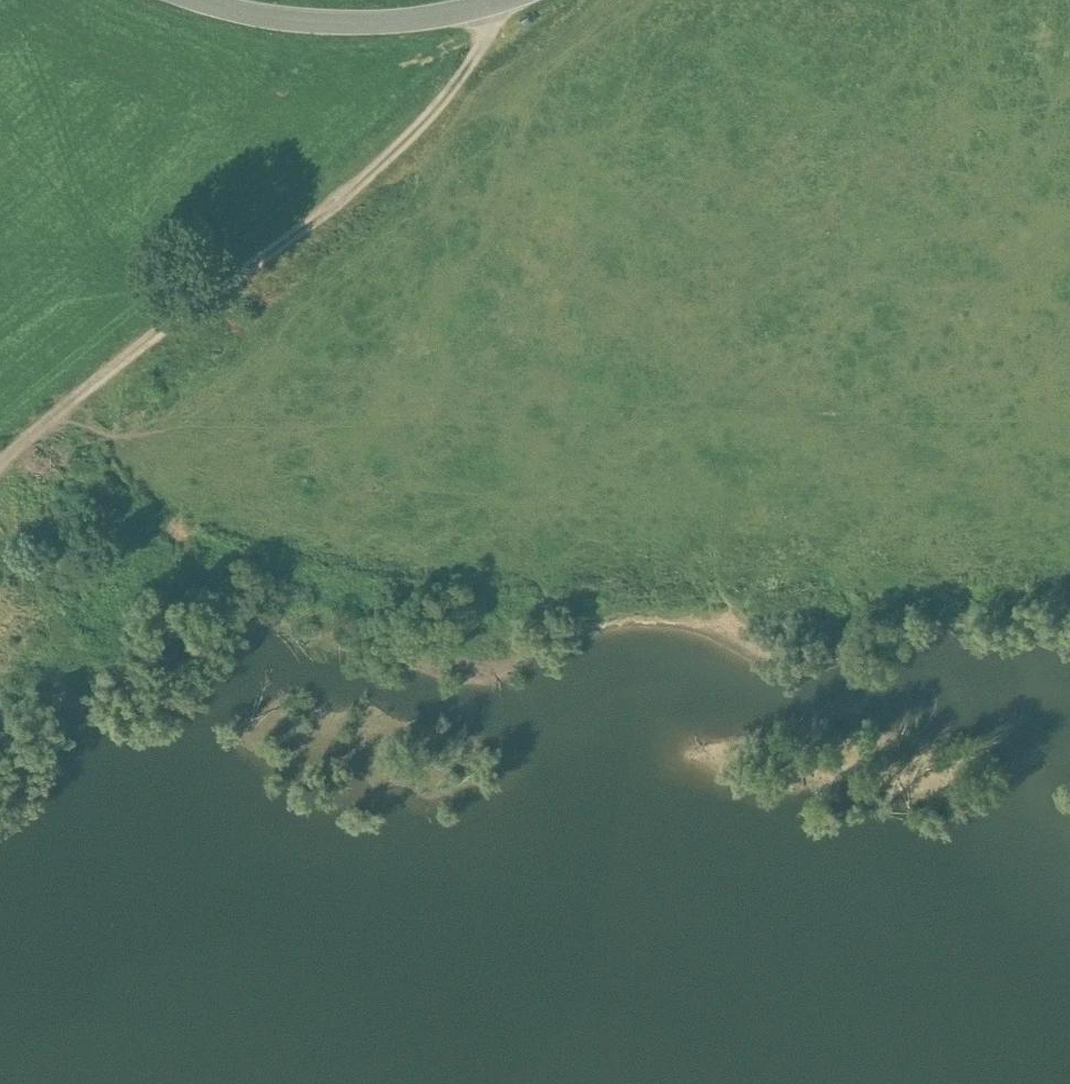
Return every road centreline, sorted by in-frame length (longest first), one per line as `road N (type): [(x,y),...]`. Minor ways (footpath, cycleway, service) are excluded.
road 1 (track): [(0,463),(446,103),(482,50),(495,0)]
road 2 (tertiary): [(206,0),(322,19),(414,17),(492,0)]

